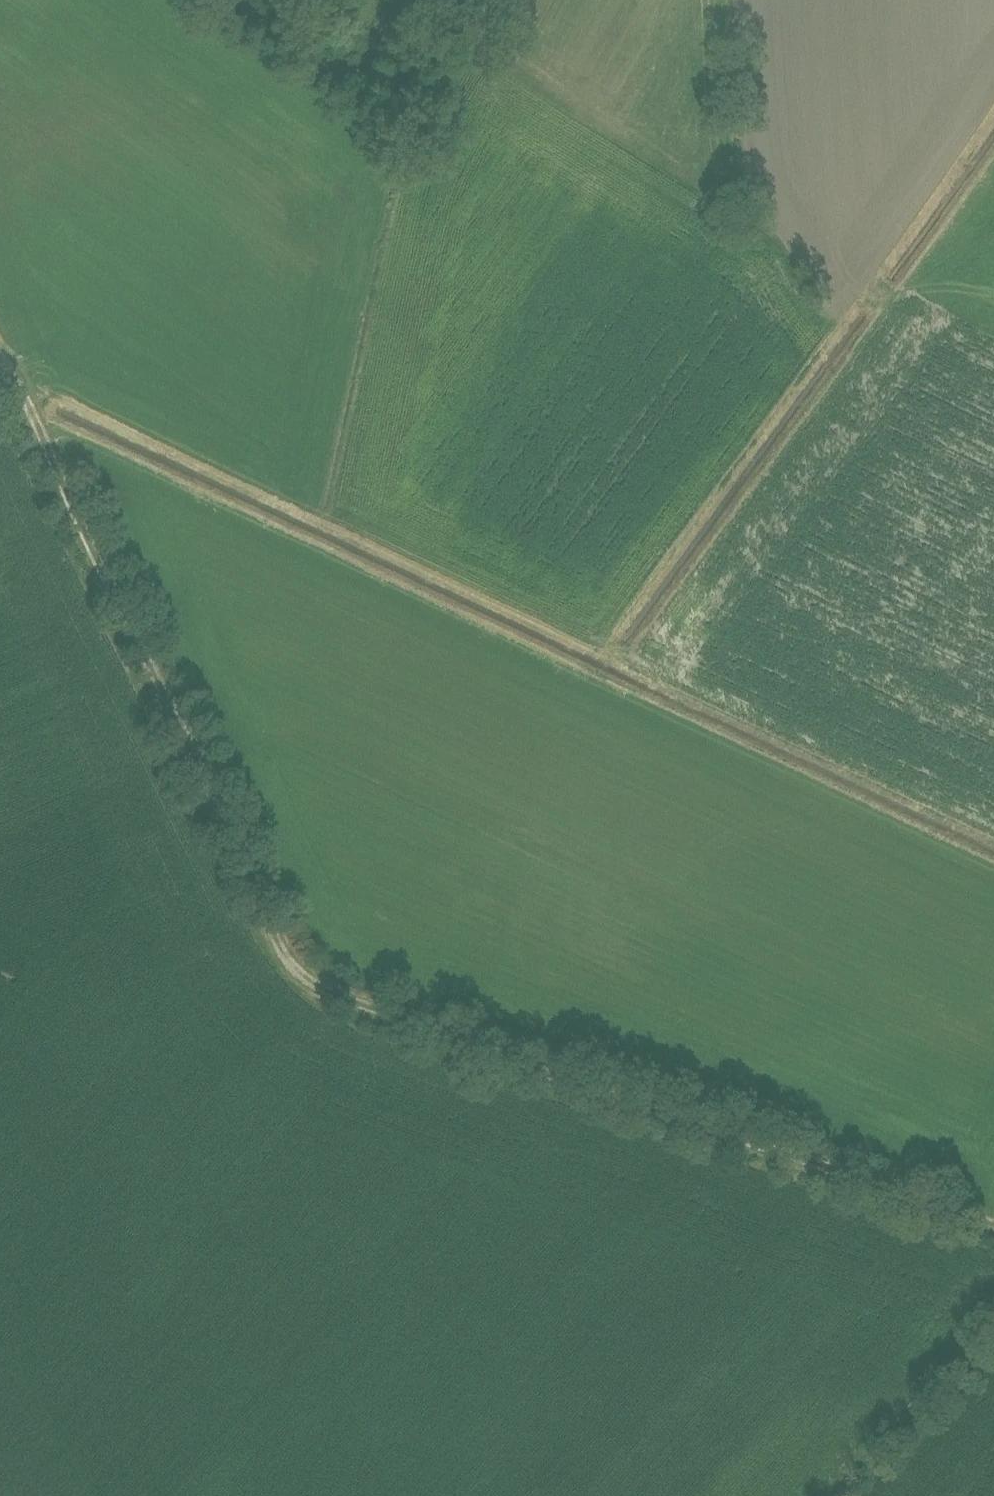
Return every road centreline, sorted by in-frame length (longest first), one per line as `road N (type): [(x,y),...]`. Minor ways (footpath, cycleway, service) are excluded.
road 1 (track): [(0,362),(289,968),(350,1002),(993,1227)]

